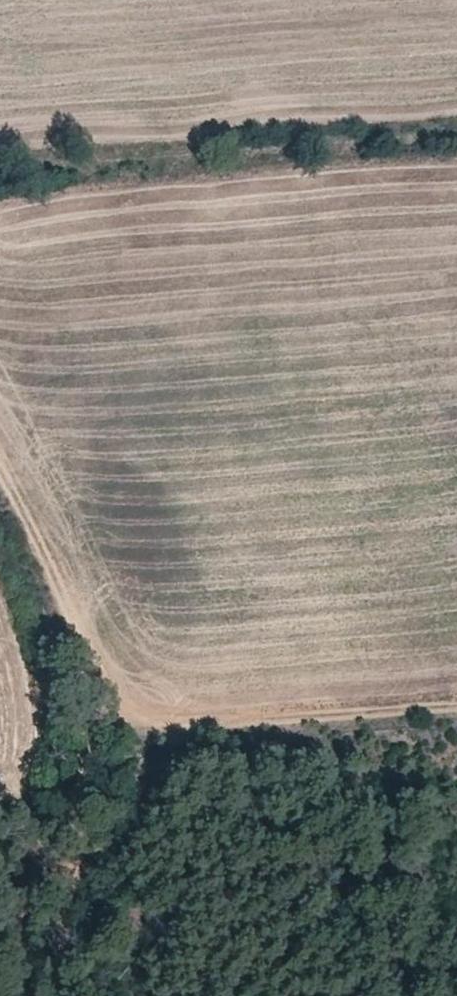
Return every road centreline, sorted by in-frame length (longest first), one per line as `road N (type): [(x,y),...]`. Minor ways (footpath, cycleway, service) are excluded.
road 1 (track): [(0,518),(87,689),(86,836),(52,913),(57,995)]
road 2 (track): [(0,189),(456,156)]

